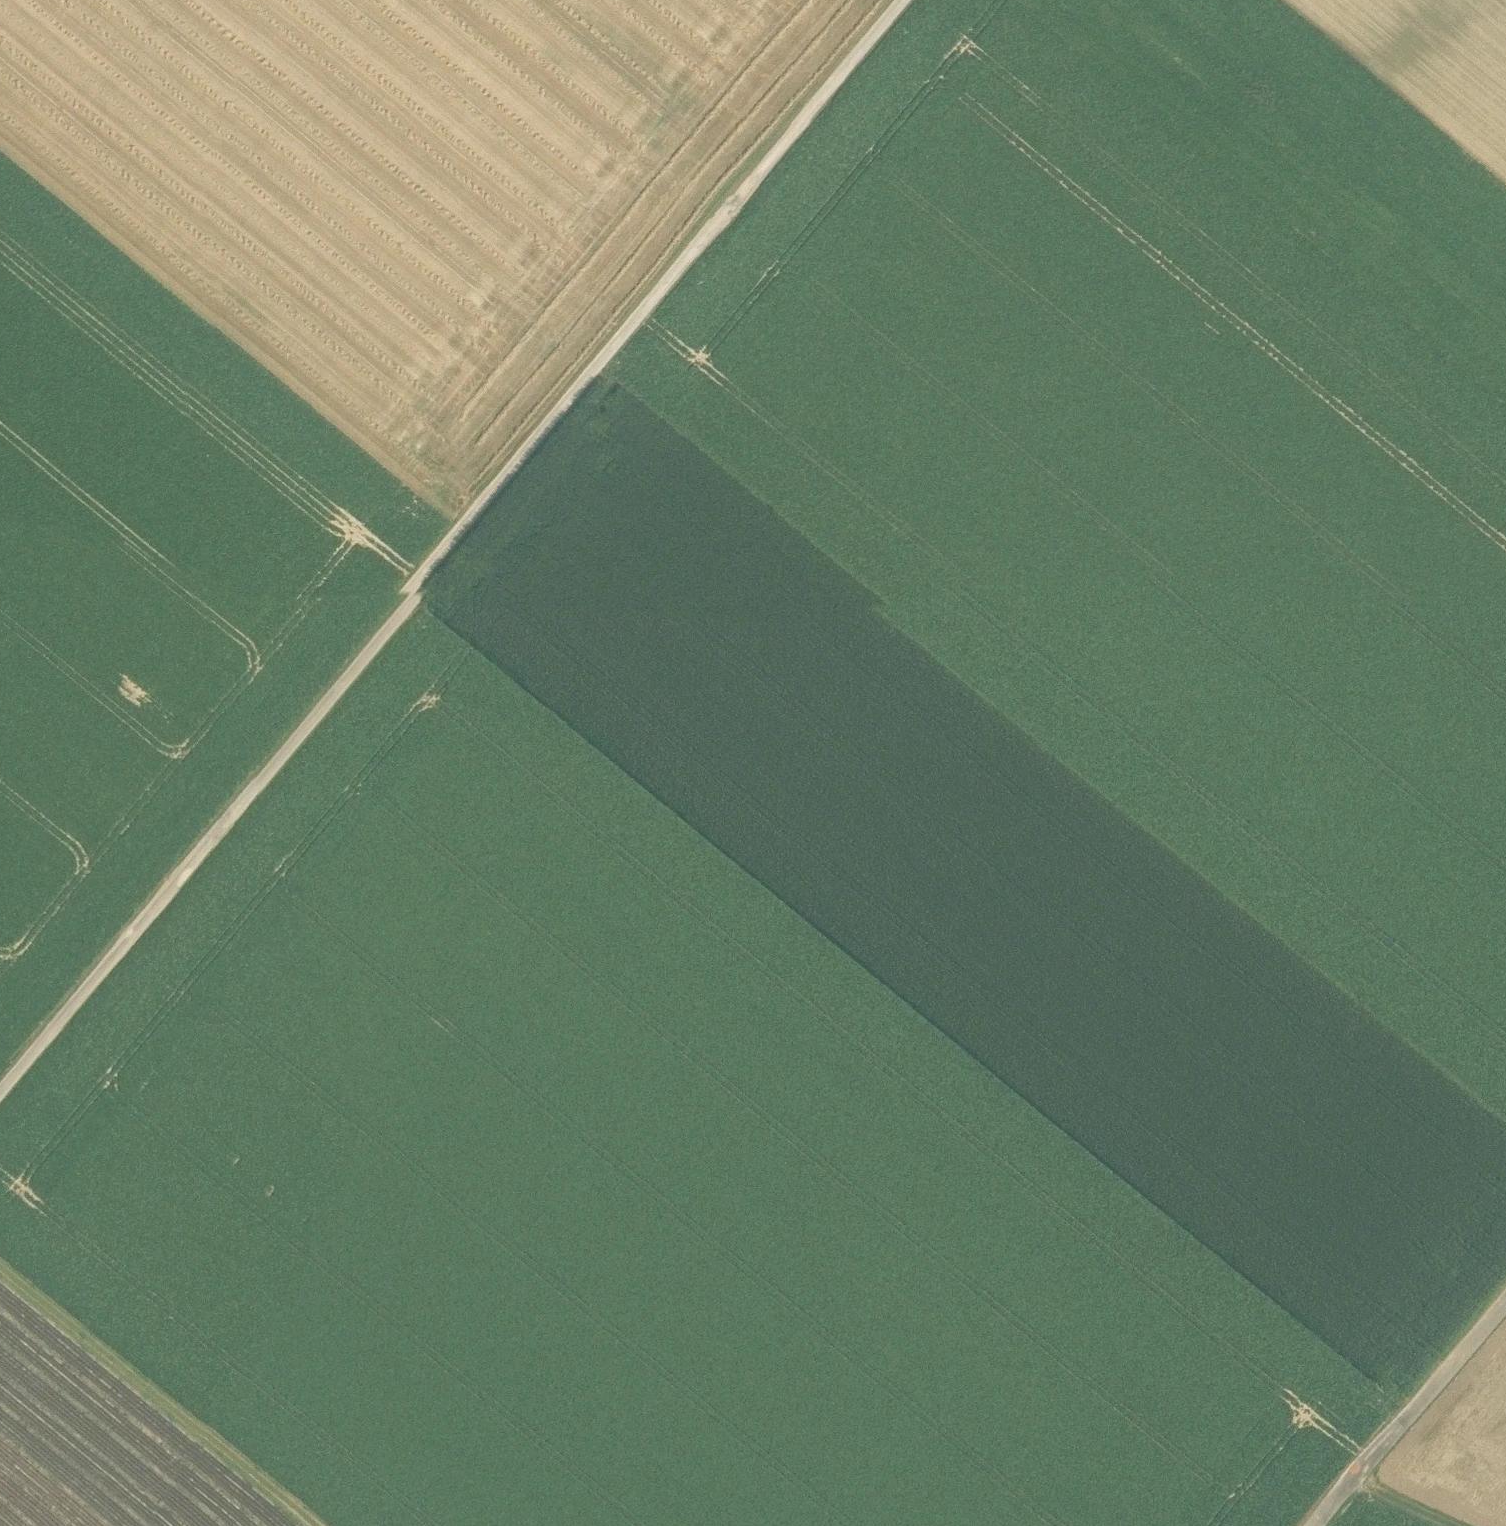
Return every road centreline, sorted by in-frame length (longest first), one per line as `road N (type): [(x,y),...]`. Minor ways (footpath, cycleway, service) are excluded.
road 1 (track): [(916,0),(0,1092)]
road 2 (track): [(1505,1309),(1315,1525)]

